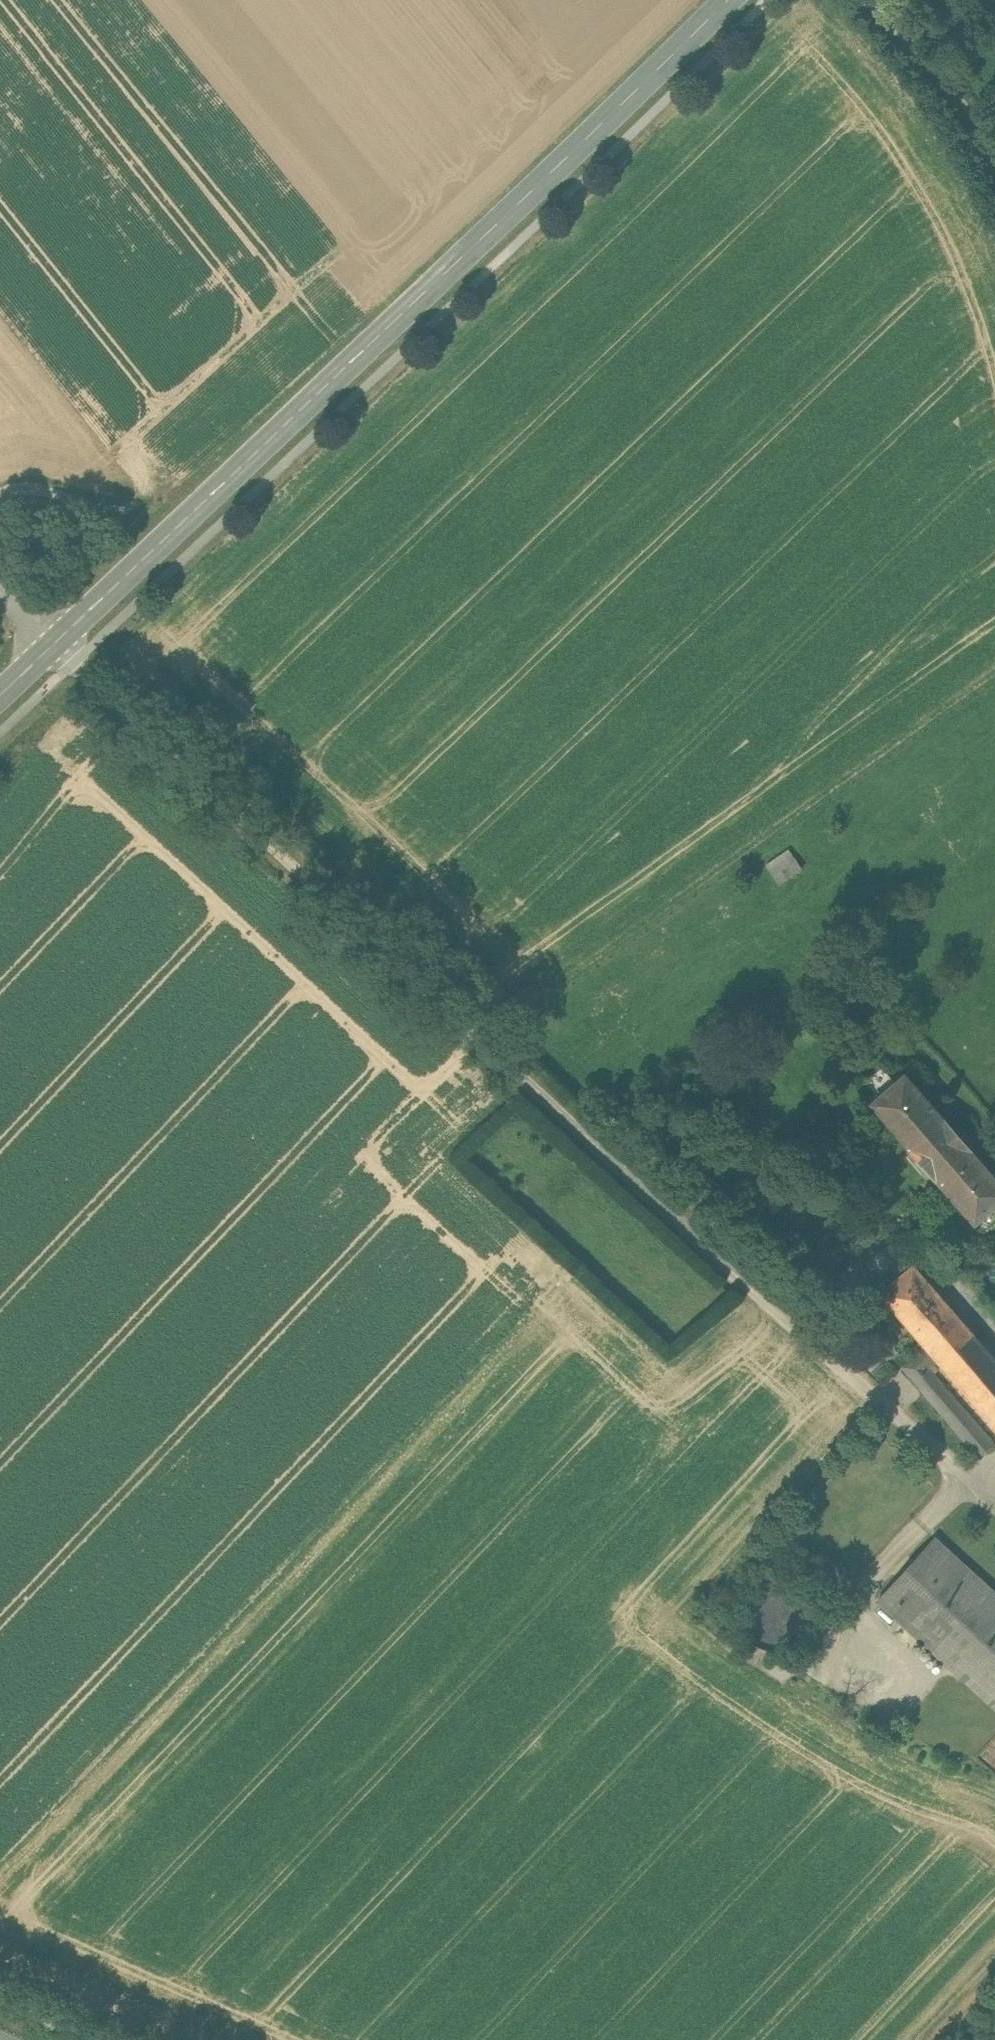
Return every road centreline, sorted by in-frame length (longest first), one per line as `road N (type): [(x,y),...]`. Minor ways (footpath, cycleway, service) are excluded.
road 1 (unclassified): [(994,1510),(53,645)]
road 2 (secondary): [(53,645),(727,0)]
road 3 (track): [(867,0),(973,118),(994,174)]
road 4 (unclassified): [(0,500),(60,487),(140,496)]

